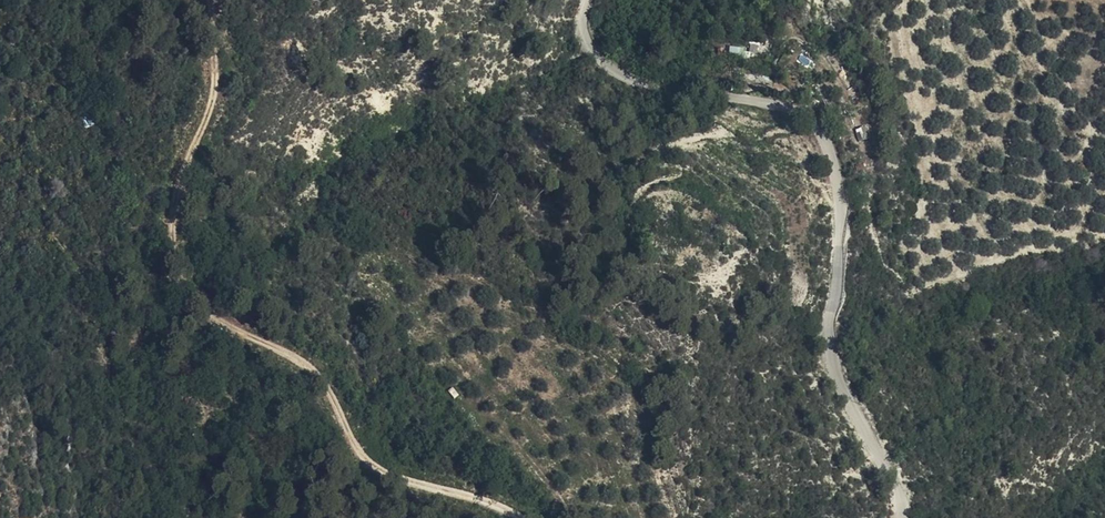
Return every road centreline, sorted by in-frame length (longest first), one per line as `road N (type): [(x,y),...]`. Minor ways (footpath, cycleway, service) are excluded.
road 1 (track): [(521,517),(361,456),(306,364),(202,306),(185,278),(173,248),(173,209),(212,105),(211,0)]
road 2 (unclassified): [(898,517),(901,501),(831,351),(843,235),(817,124),(770,101),(623,73),(596,54),(582,24),(589,0)]

